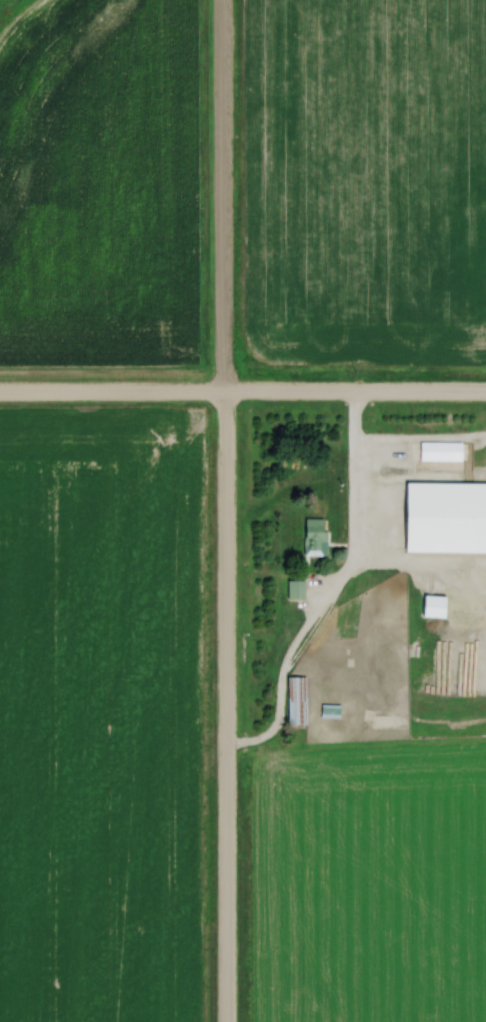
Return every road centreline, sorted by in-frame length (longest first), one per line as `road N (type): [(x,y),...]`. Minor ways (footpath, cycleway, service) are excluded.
road 1 (residential): [(226,1021),(221,0)]
road 2 (residential): [(0,394),(485,394)]
road 3 (residential): [(353,392),(347,569),(326,586),(224,583)]

